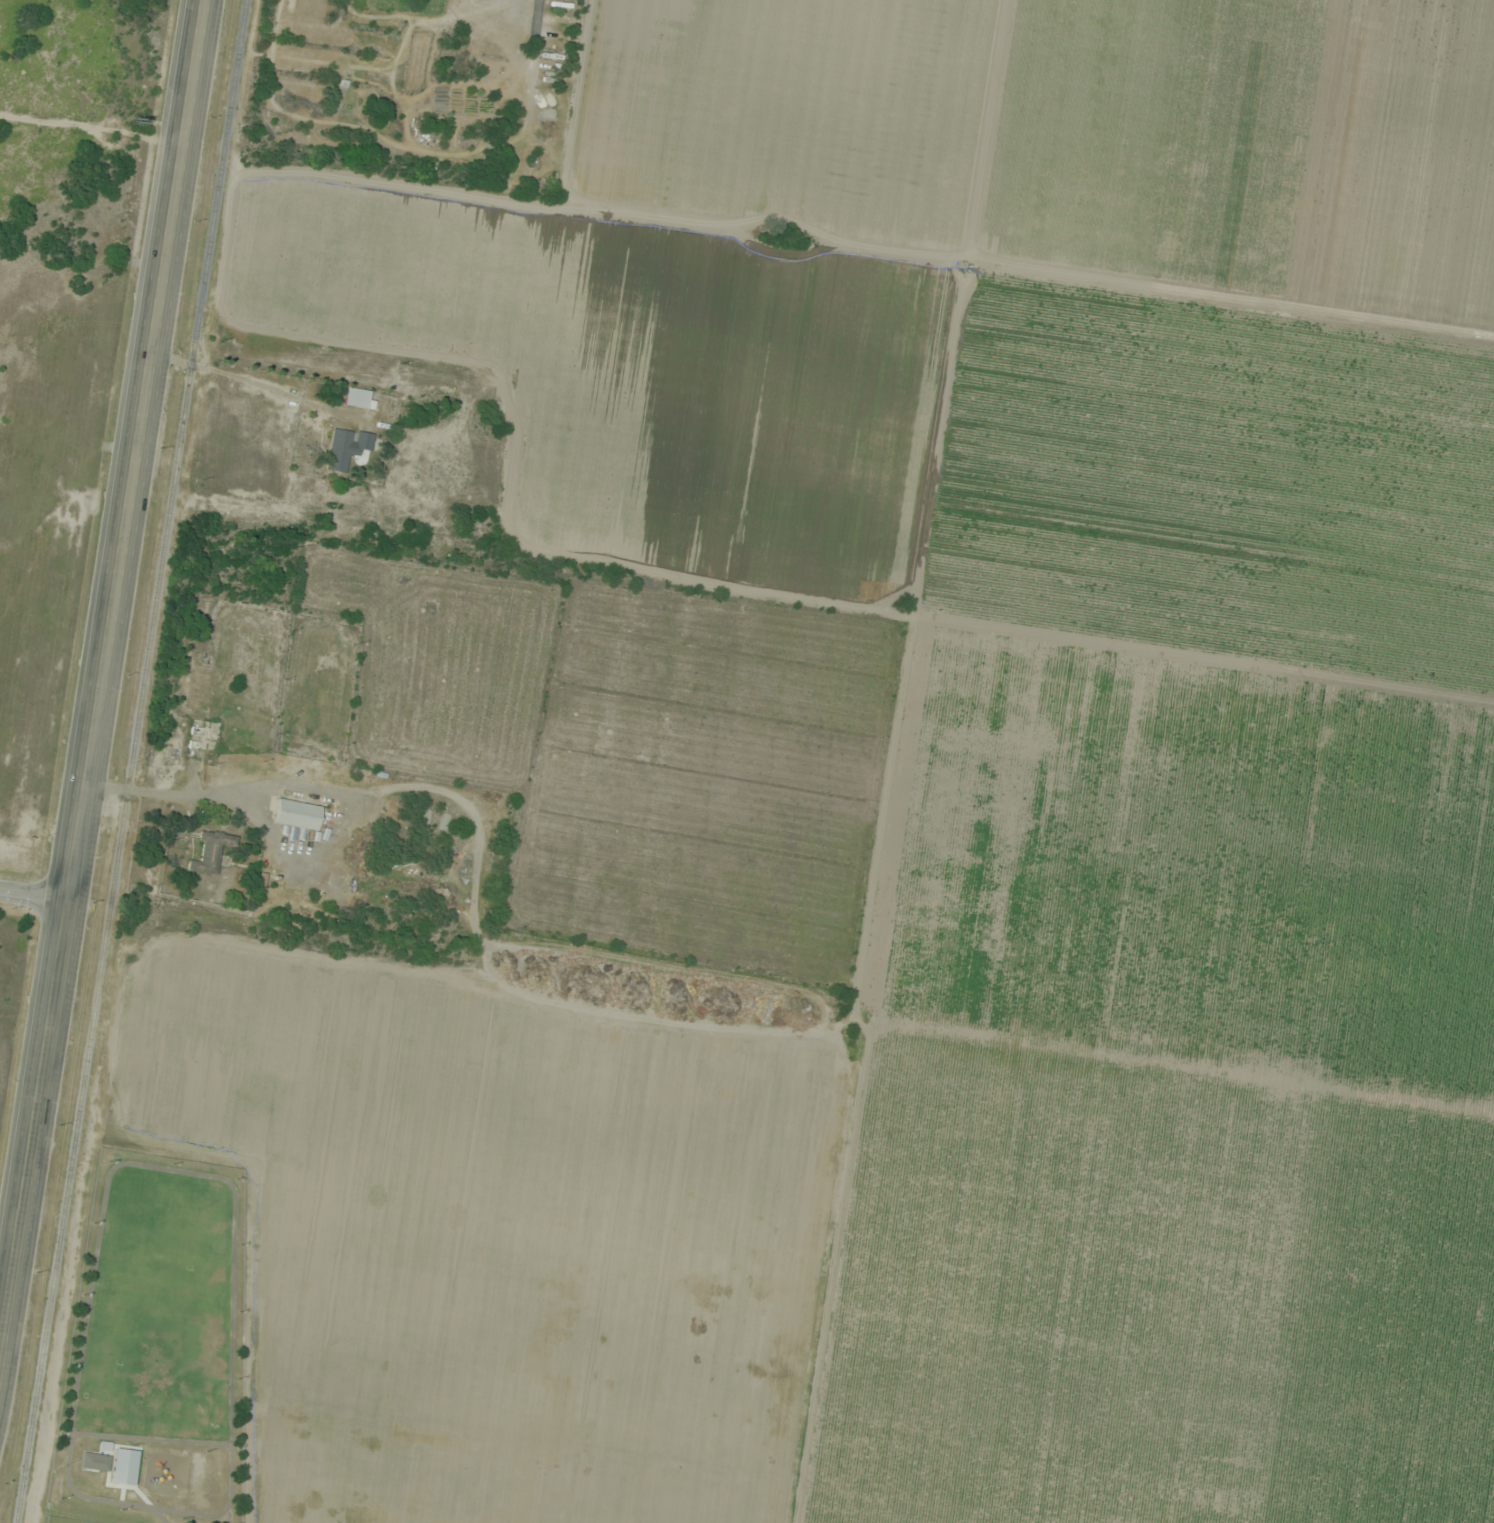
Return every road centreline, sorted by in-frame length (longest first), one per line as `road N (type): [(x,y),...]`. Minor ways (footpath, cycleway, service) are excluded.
road 1 (secondary): [(0,1367),(211,0)]

